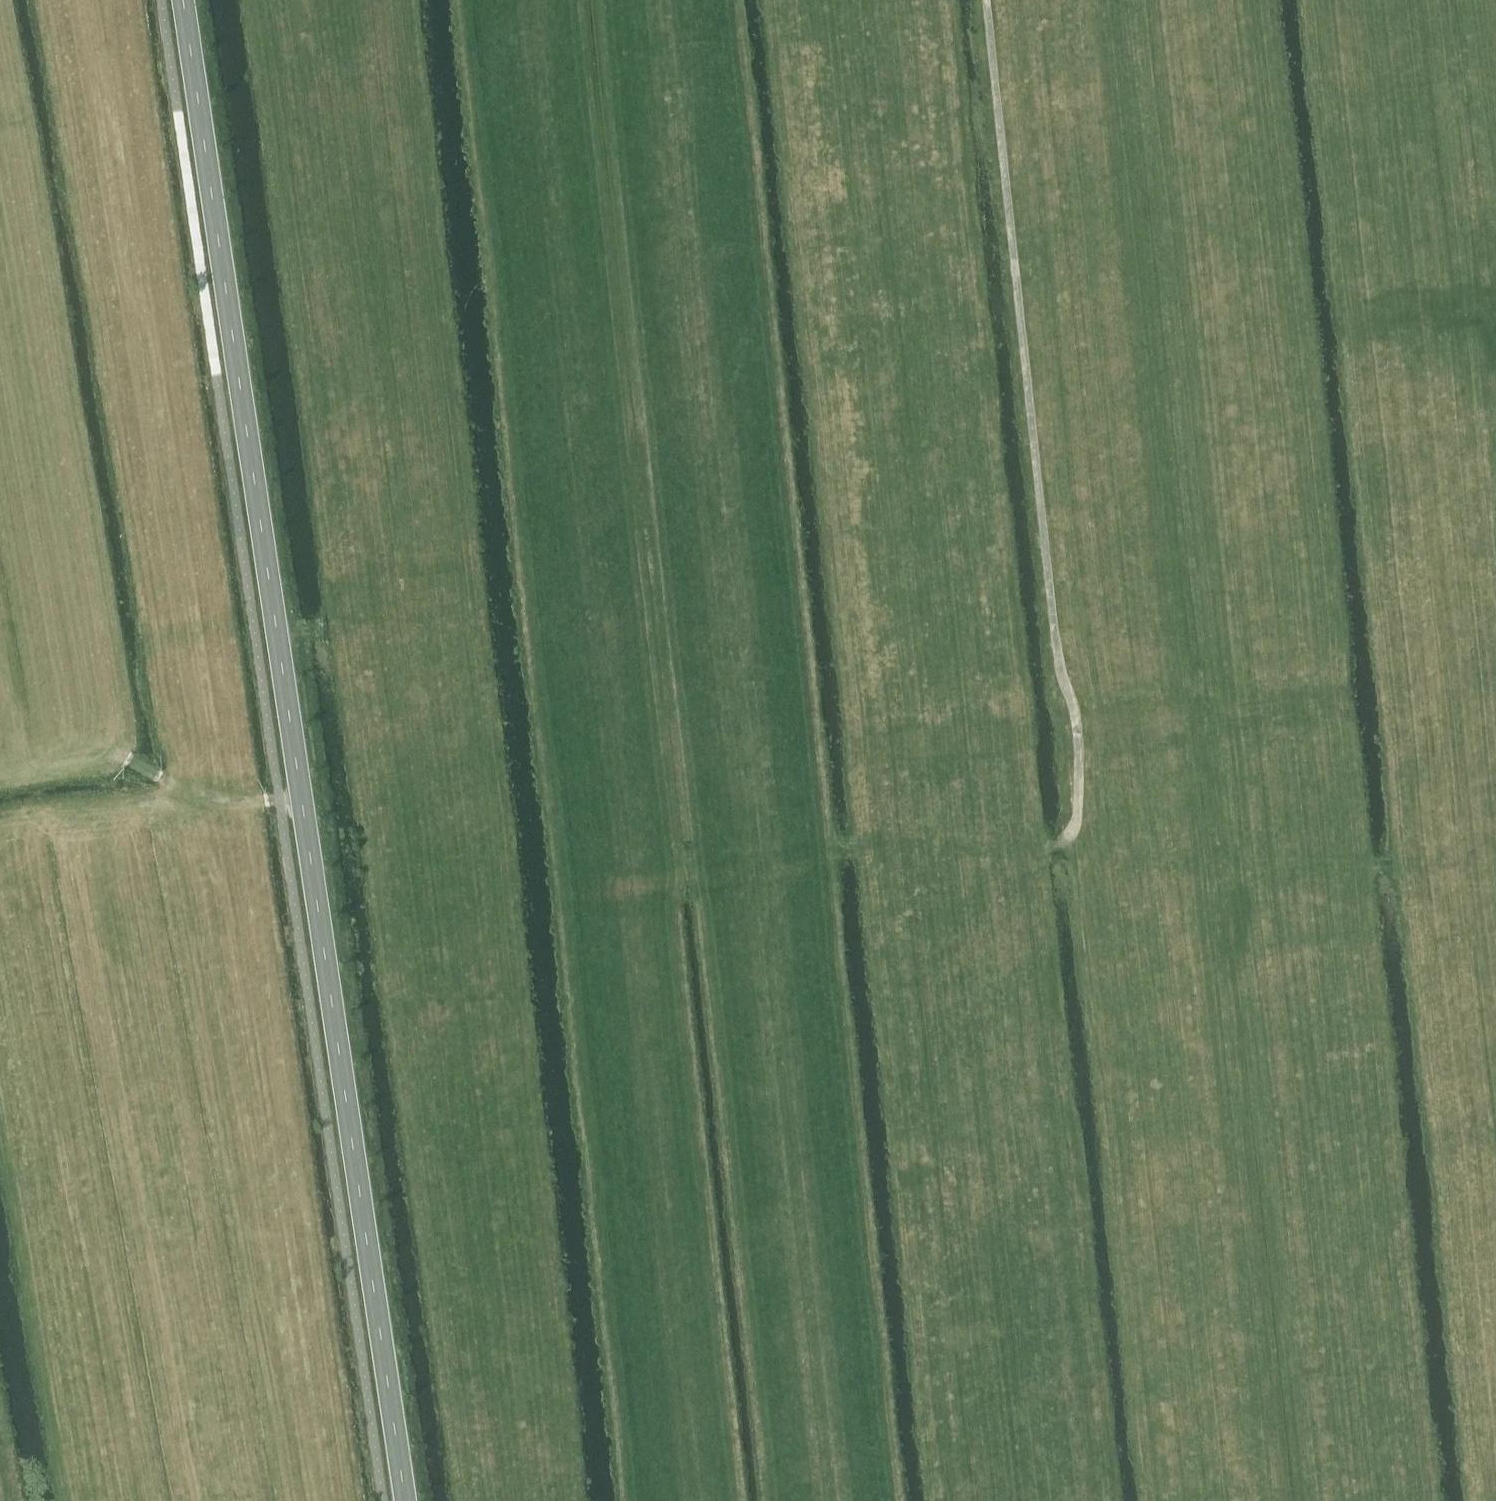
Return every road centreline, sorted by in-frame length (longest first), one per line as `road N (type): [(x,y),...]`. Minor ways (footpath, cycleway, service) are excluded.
road 1 (tertiary): [(405,1500),(184,0)]
road 2 (track): [(1046,851),(1071,829),(1081,743),(1062,673),(989,0)]

